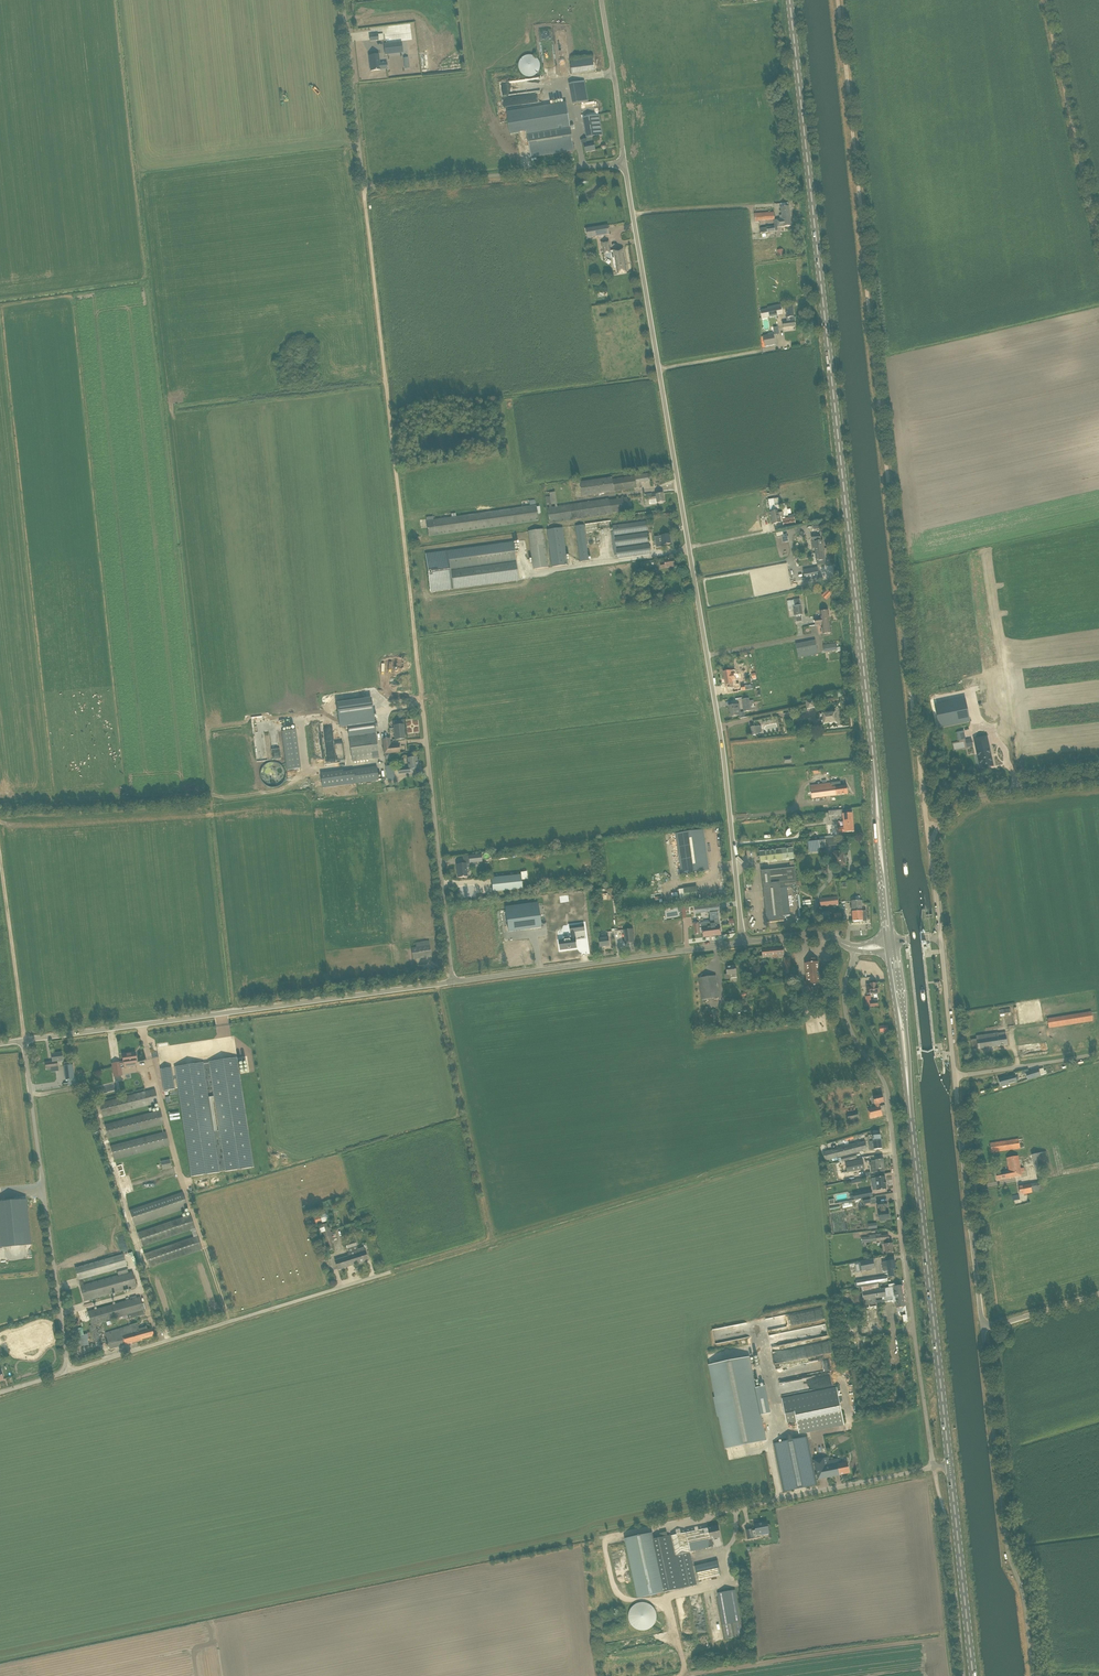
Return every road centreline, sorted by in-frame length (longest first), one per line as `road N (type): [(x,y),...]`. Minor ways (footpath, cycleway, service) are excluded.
road 1 (track): [(931,849),(837,0)]
road 2 (primary): [(876,787),(790,0)]
road 3 (unclassified): [(742,942),(724,754),(624,165)]
road 4 (unclassified): [(935,1468),(889,1101),(844,1004),(856,948)]
road 5 (track): [(364,189),(421,699)]
road 6 (unclassified): [(23,1042),(452,983)]
road 7 (track): [(891,1119),(491,1242)]
road 8 (primary): [(951,1466),(908,1095)]
road 9 (unclassified): [(1032,1675),(981,1328)]
road 10 (unclassified): [(68,1373),(391,1273)]
road 11 (unclassified): [(68,1373),(23,1042)]
road 12 (track): [(31,1095),(82,1088),(170,1341)]
road 13 (unclassified): [(452,983),(742,942)]
road 14 (unclassified): [(452,983),(421,699)]
road 15 (unclassified): [(941,936),(931,849),(947,815),(971,798),(1098,781)]
road 16 (track): [(435,985),(491,1242)]
road 17 (unclassified): [(364,189),(624,165)]
road 18 (unclassified): [(981,1328),(956,1076)]
road 19 (unclassified): [(713,1514),(935,1468)]
road 20 (primary): [(974,1675),(951,1466)]
road 21 (track): [(1051,0),(1097,198)]
road 22 (unclassified): [(364,189),(343,0)]
road 23 (track): [(0,856),(23,1042)]
road 24 (unclassified): [(624,165),(601,0)]
road 25 (unclassified): [(956,1076),(1098,1052)]
road 26 (unclassified): [(956,1076),(941,936)]
road 27 (unclassified): [(981,1328),(1098,1292)]
road 28 (track): [(632,215),(753,208)]

